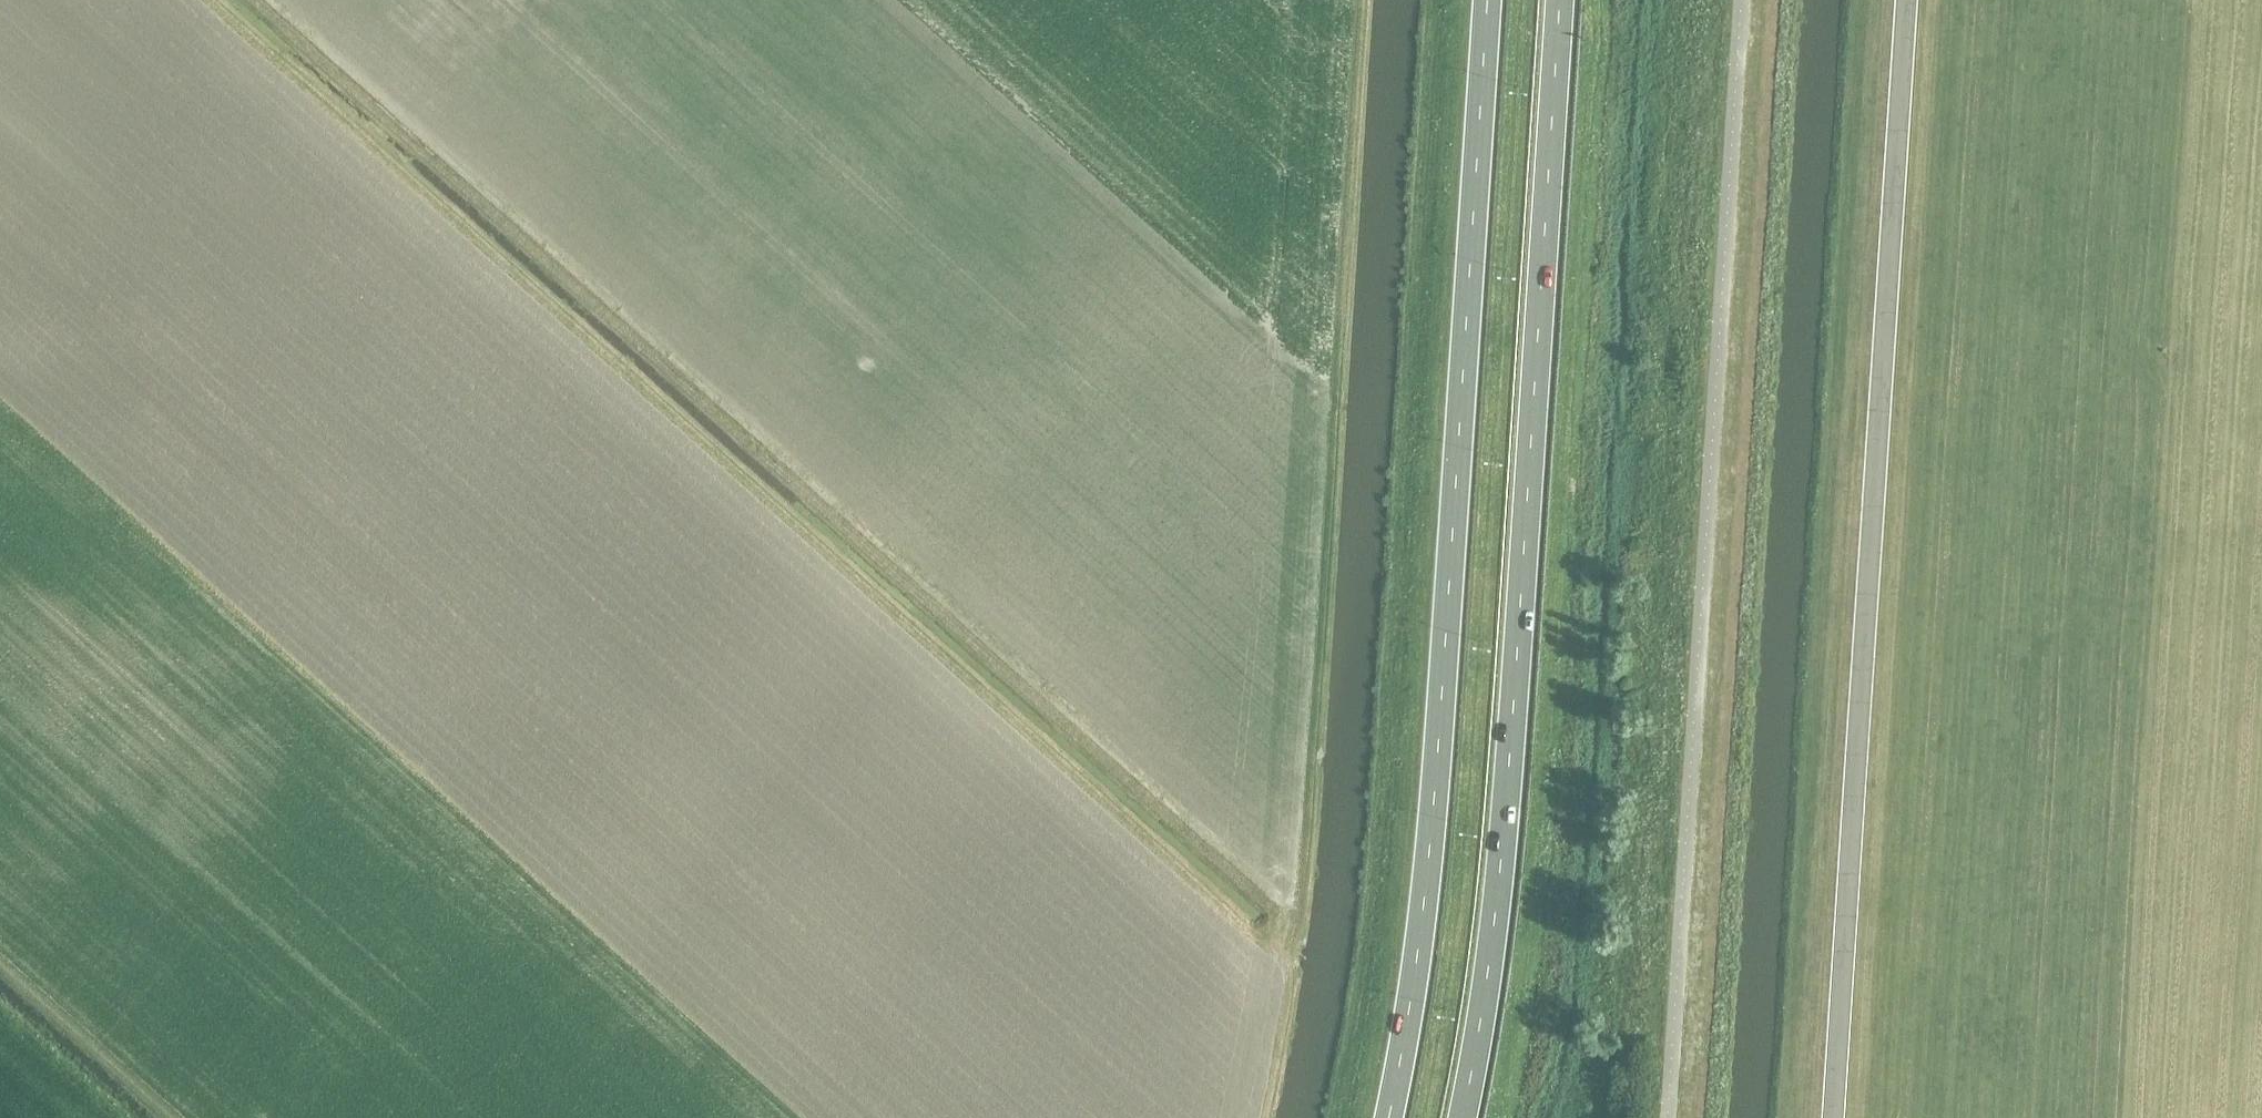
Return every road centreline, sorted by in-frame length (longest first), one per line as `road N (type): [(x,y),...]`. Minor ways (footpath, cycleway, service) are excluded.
road 1 (trunk): [(1487,0),(1436,765),(1406,996),(1382,1117)]
road 2 (trunk): [(1461,1117),(1495,934),(1560,0)]

